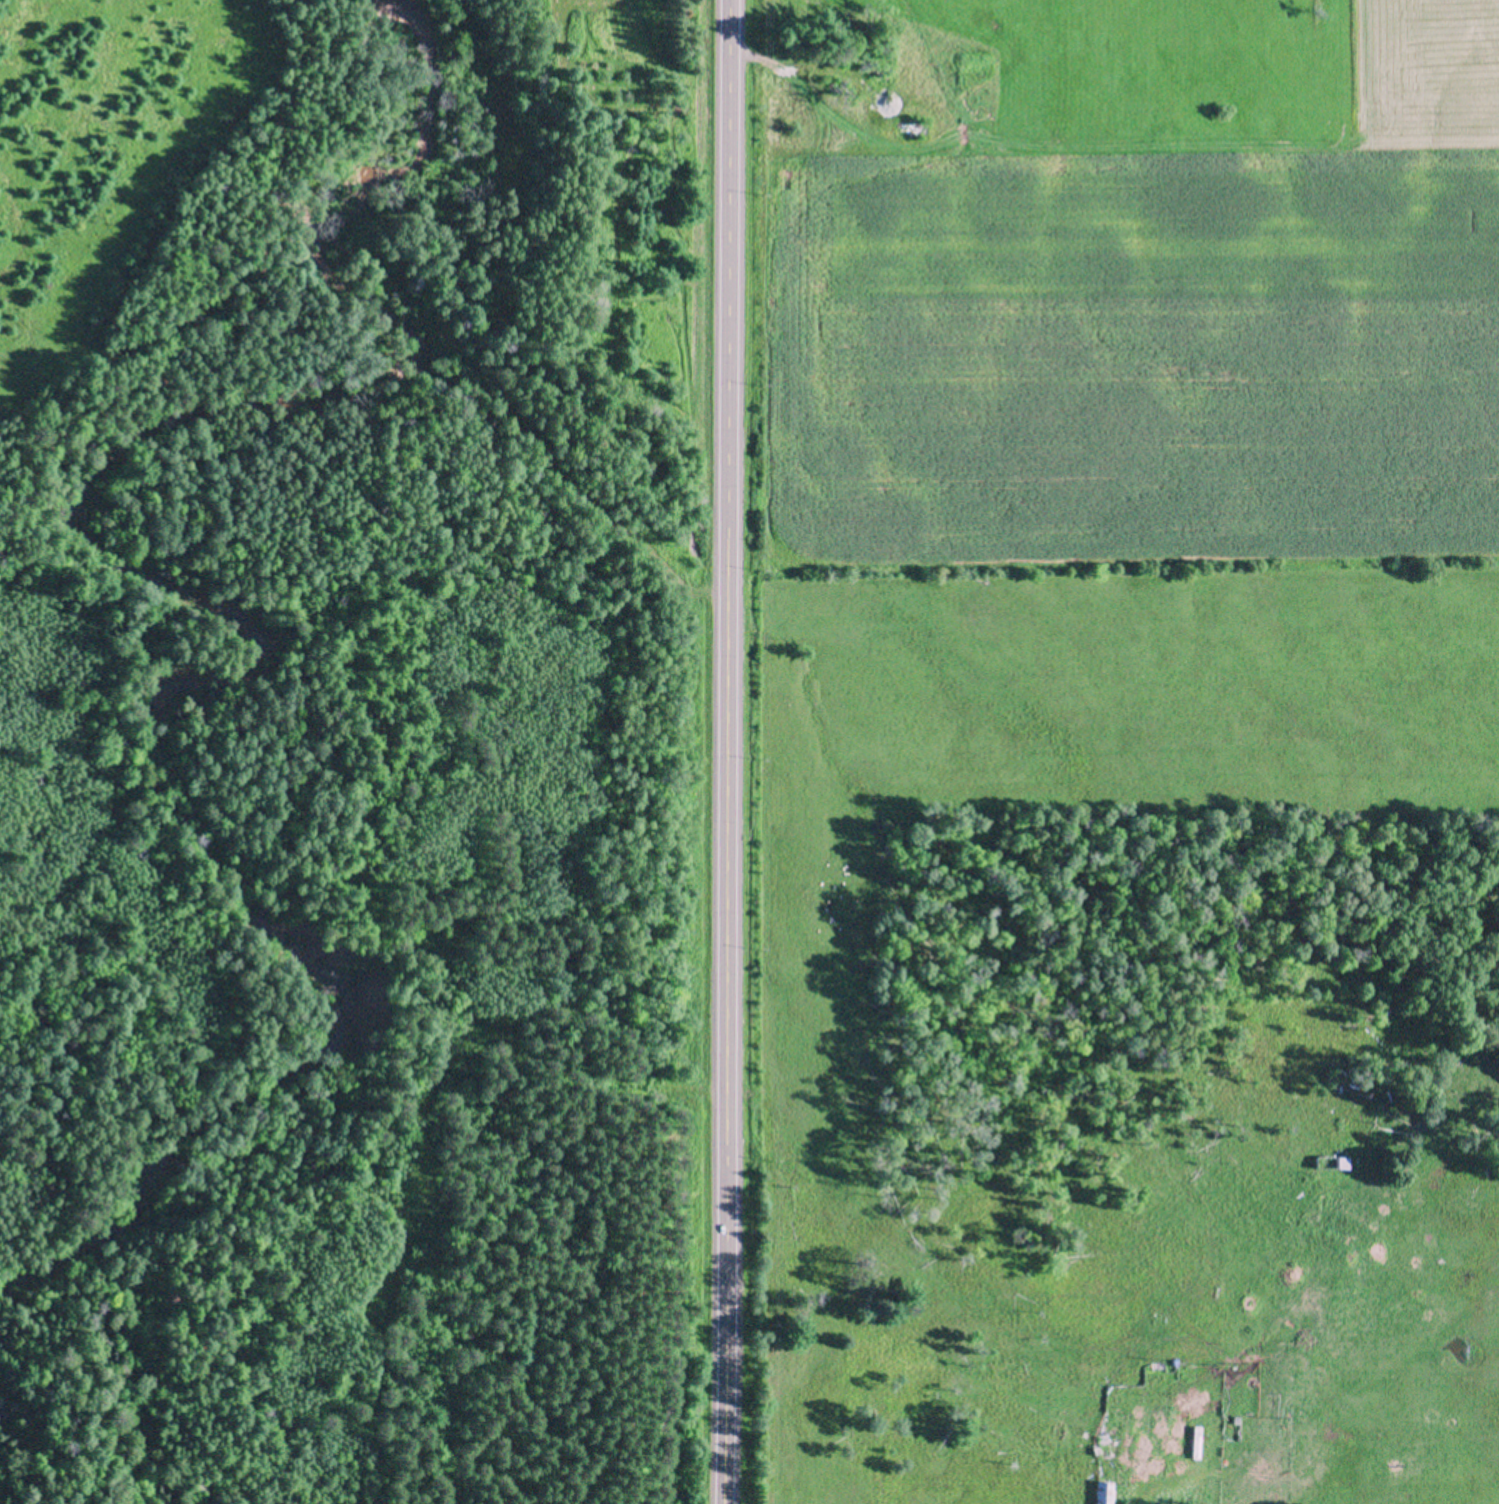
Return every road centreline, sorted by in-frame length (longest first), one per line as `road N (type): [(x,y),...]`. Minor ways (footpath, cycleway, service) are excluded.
road 1 (primary): [(724,1503),(730,0)]

